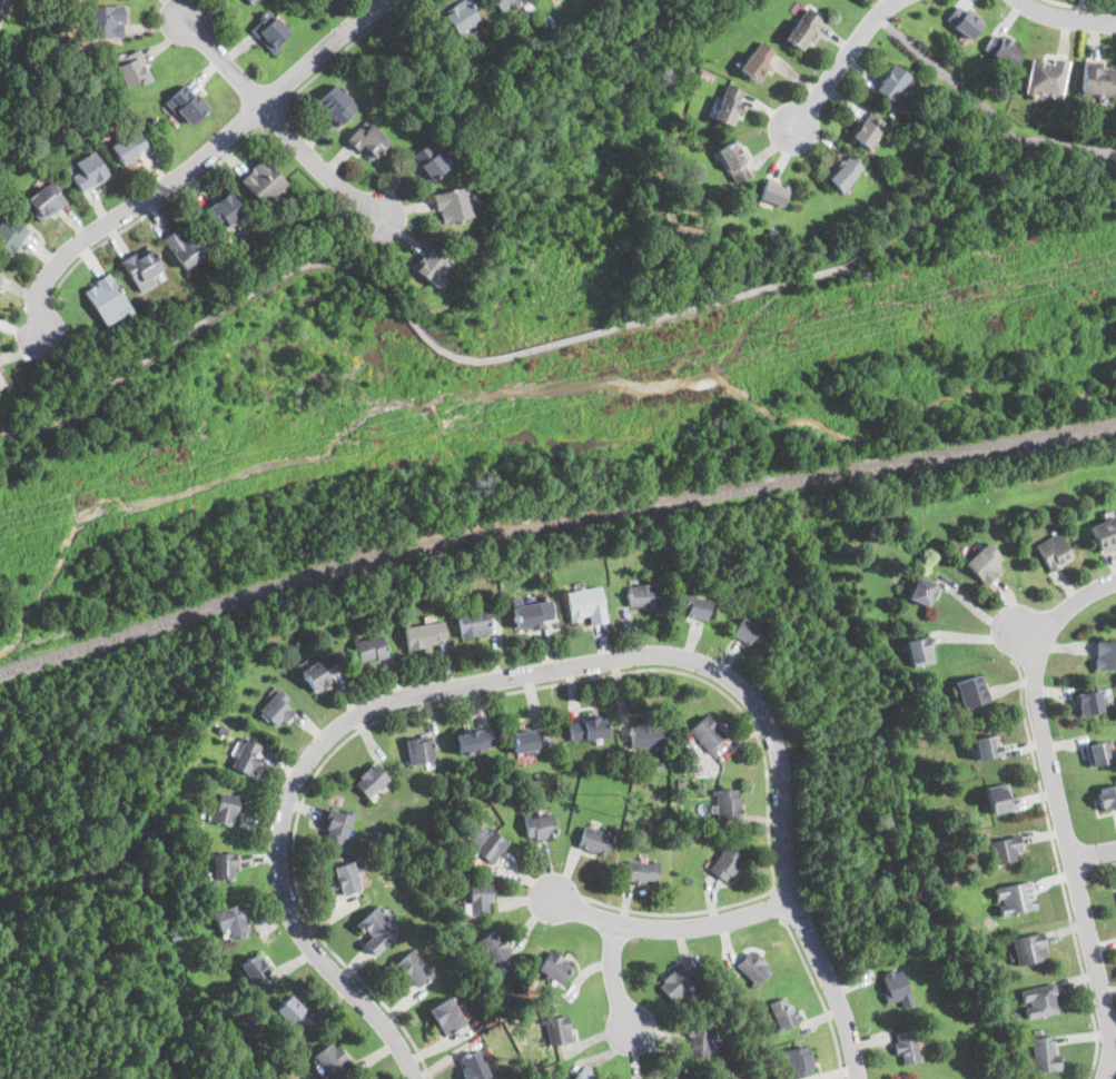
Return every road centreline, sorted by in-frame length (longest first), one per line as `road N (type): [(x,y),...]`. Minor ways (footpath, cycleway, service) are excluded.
road 1 (residential): [(414,1078),(396,1042),(327,969),(287,907),(279,842),(302,770),(333,732),(377,705),(655,654),(687,657),(729,679),(770,727),(792,899),(840,1009),(858,1078)]
road 2 (residential): [(1115,579),(1059,615),(1040,644),(1034,680),(1112,1035),(1104,1078)]
road 3 (residential): [(388,0),(195,164),(75,244),(40,291),(41,339)]
road 4 (residential): [(792,899),(708,925),(656,929),(547,895)]
road 5 (residential): [(892,0),(787,139)]
road 6 (residential): [(260,103),(347,192),(386,217)]

